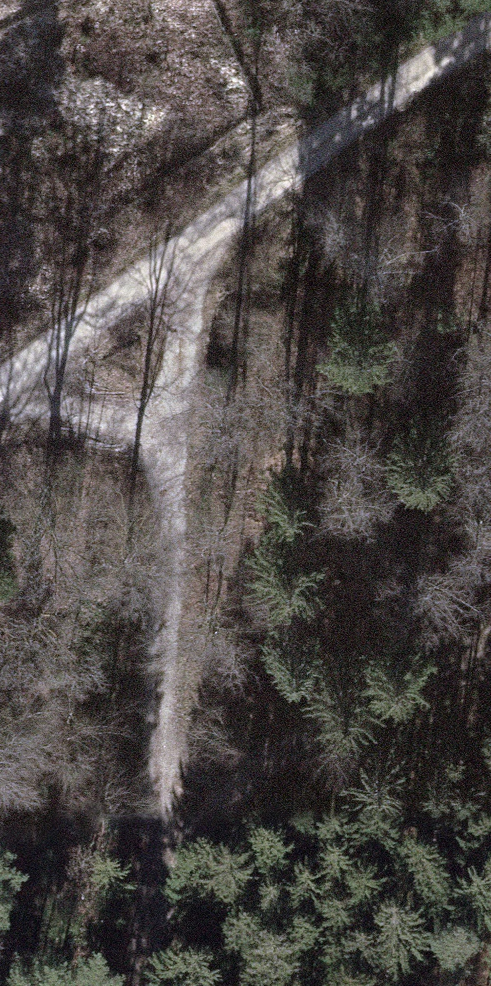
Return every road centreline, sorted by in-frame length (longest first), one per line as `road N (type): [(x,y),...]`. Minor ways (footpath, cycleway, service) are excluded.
road 1 (track): [(226,220),(185,985)]
road 2 (track): [(0,385),(490,39)]
road 3 (track): [(490,645),(200,819)]

